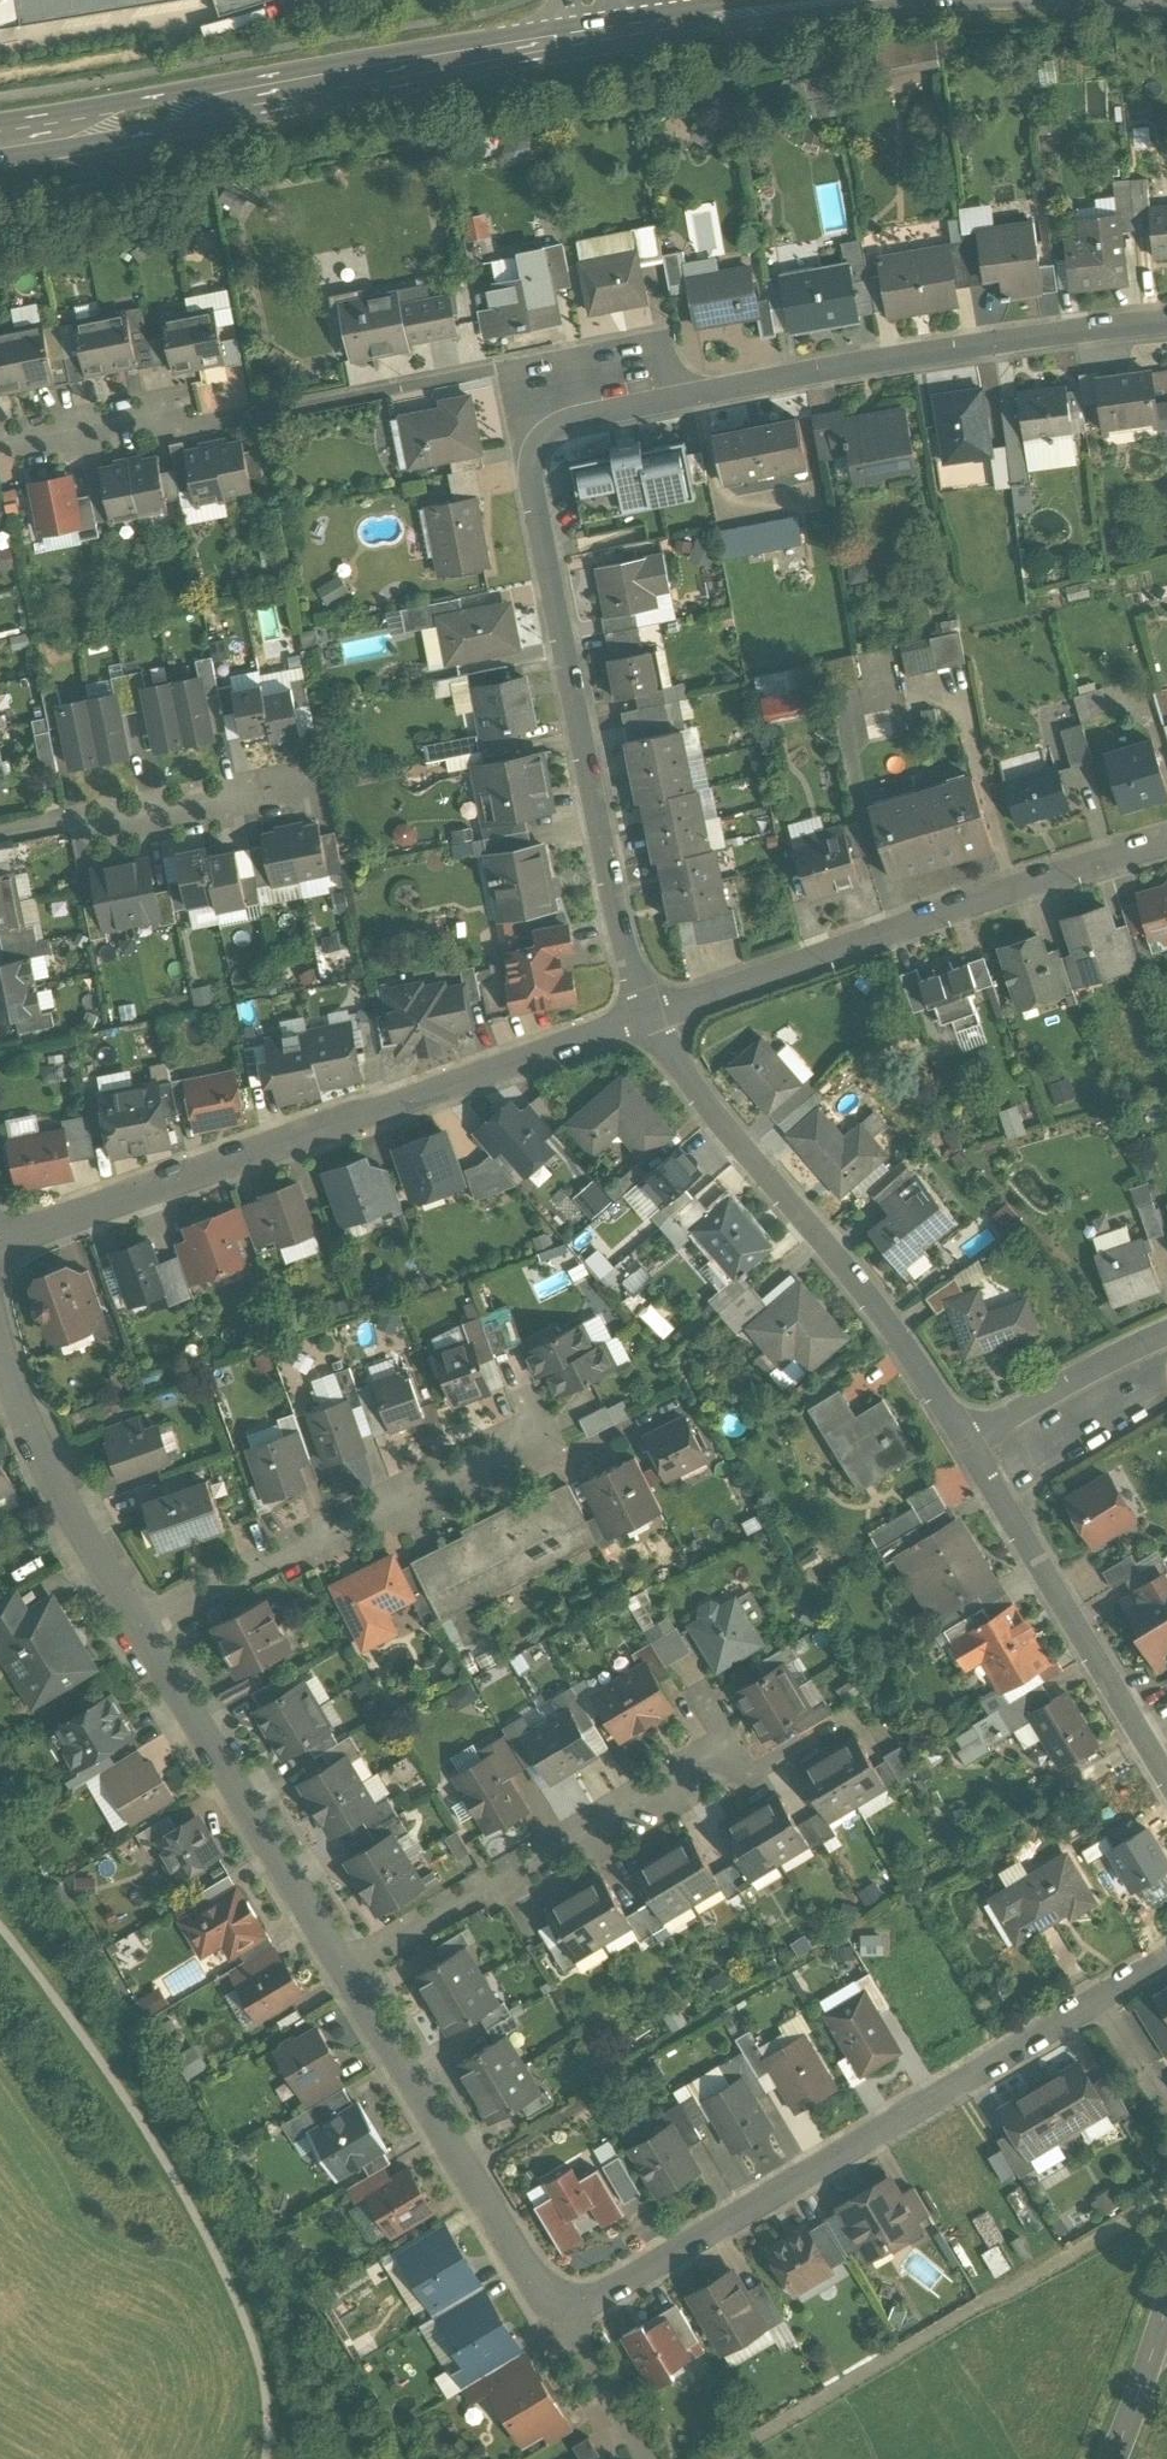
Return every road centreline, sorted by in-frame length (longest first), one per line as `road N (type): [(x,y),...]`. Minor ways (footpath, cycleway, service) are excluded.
road 1 (residential): [(1166,324),(995,340),(567,420),(547,432),(535,449),(533,493),(612,898),(651,1020)]
road 2 (residential): [(346,1970),(557,2322),(1166,1961)]
road 3 (residential): [(0,1246),(651,1020)]
road 4 (track): [(0,1924),(135,2111),(218,2260),(264,2365),(266,2458)]
road 5 (secondary): [(595,37),(0,140)]
road 6 (residential): [(651,1020),(1166,842)]
road 7 (residential): [(651,1020),(878,1308),(966,1442)]
road 8 (track): [(720,2458),(1136,2214),(1166,2204)]
road 9 (residential): [(346,1970),(734,1742)]
road 10 (residential): [(141,1624),(537,1426)]
road 11 (residential): [(141,1624),(346,1970)]
road 12 (residential): [(966,1442),(1166,1777)]
road 13 (residential): [(293,785),(0,837)]
road 14 (secondary): [(855,0),(595,37)]
road 15 (residential): [(14,1395),(141,1624)]
road 16 (residential): [(966,1442),(1166,1333)]
road 17 (residential): [(0,443),(187,409)]
road 18 (secondary): [(1166,2307),(1113,2458)]

